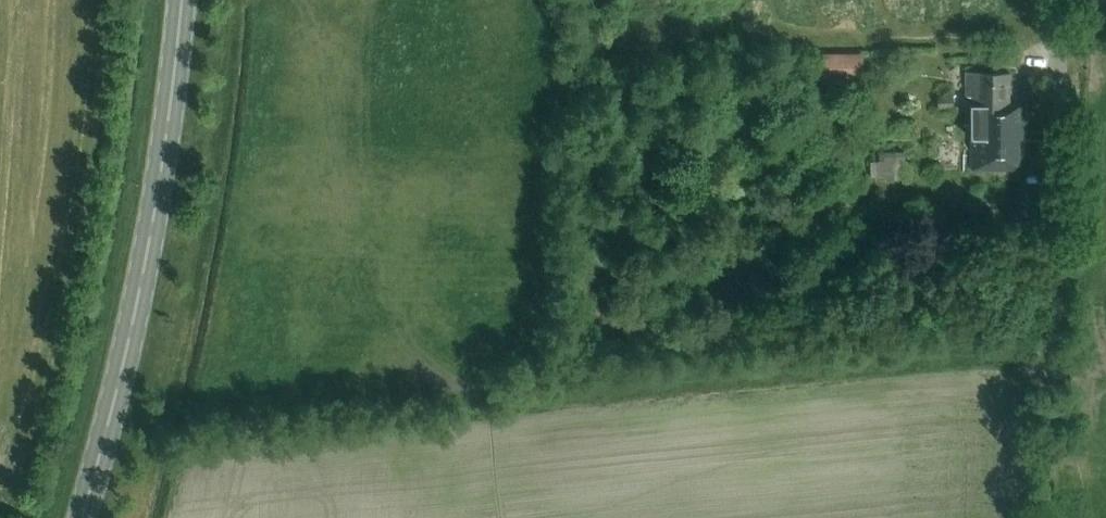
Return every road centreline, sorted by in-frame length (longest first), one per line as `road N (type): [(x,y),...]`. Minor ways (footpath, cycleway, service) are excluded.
road 1 (primary): [(80,517),(142,278),(182,0)]
road 2 (residential): [(1060,0),(1057,394)]

